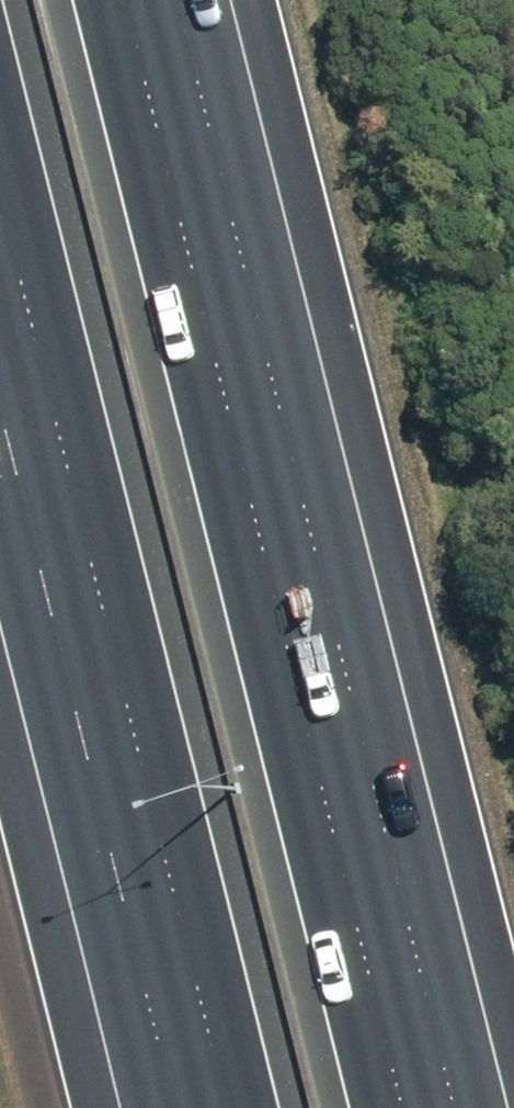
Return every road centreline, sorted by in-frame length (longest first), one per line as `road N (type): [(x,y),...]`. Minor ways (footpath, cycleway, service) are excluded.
road 1 (motorway): [(127,0),(406,1107)]
road 2 (motorway): [(227,1107),(0,196)]

